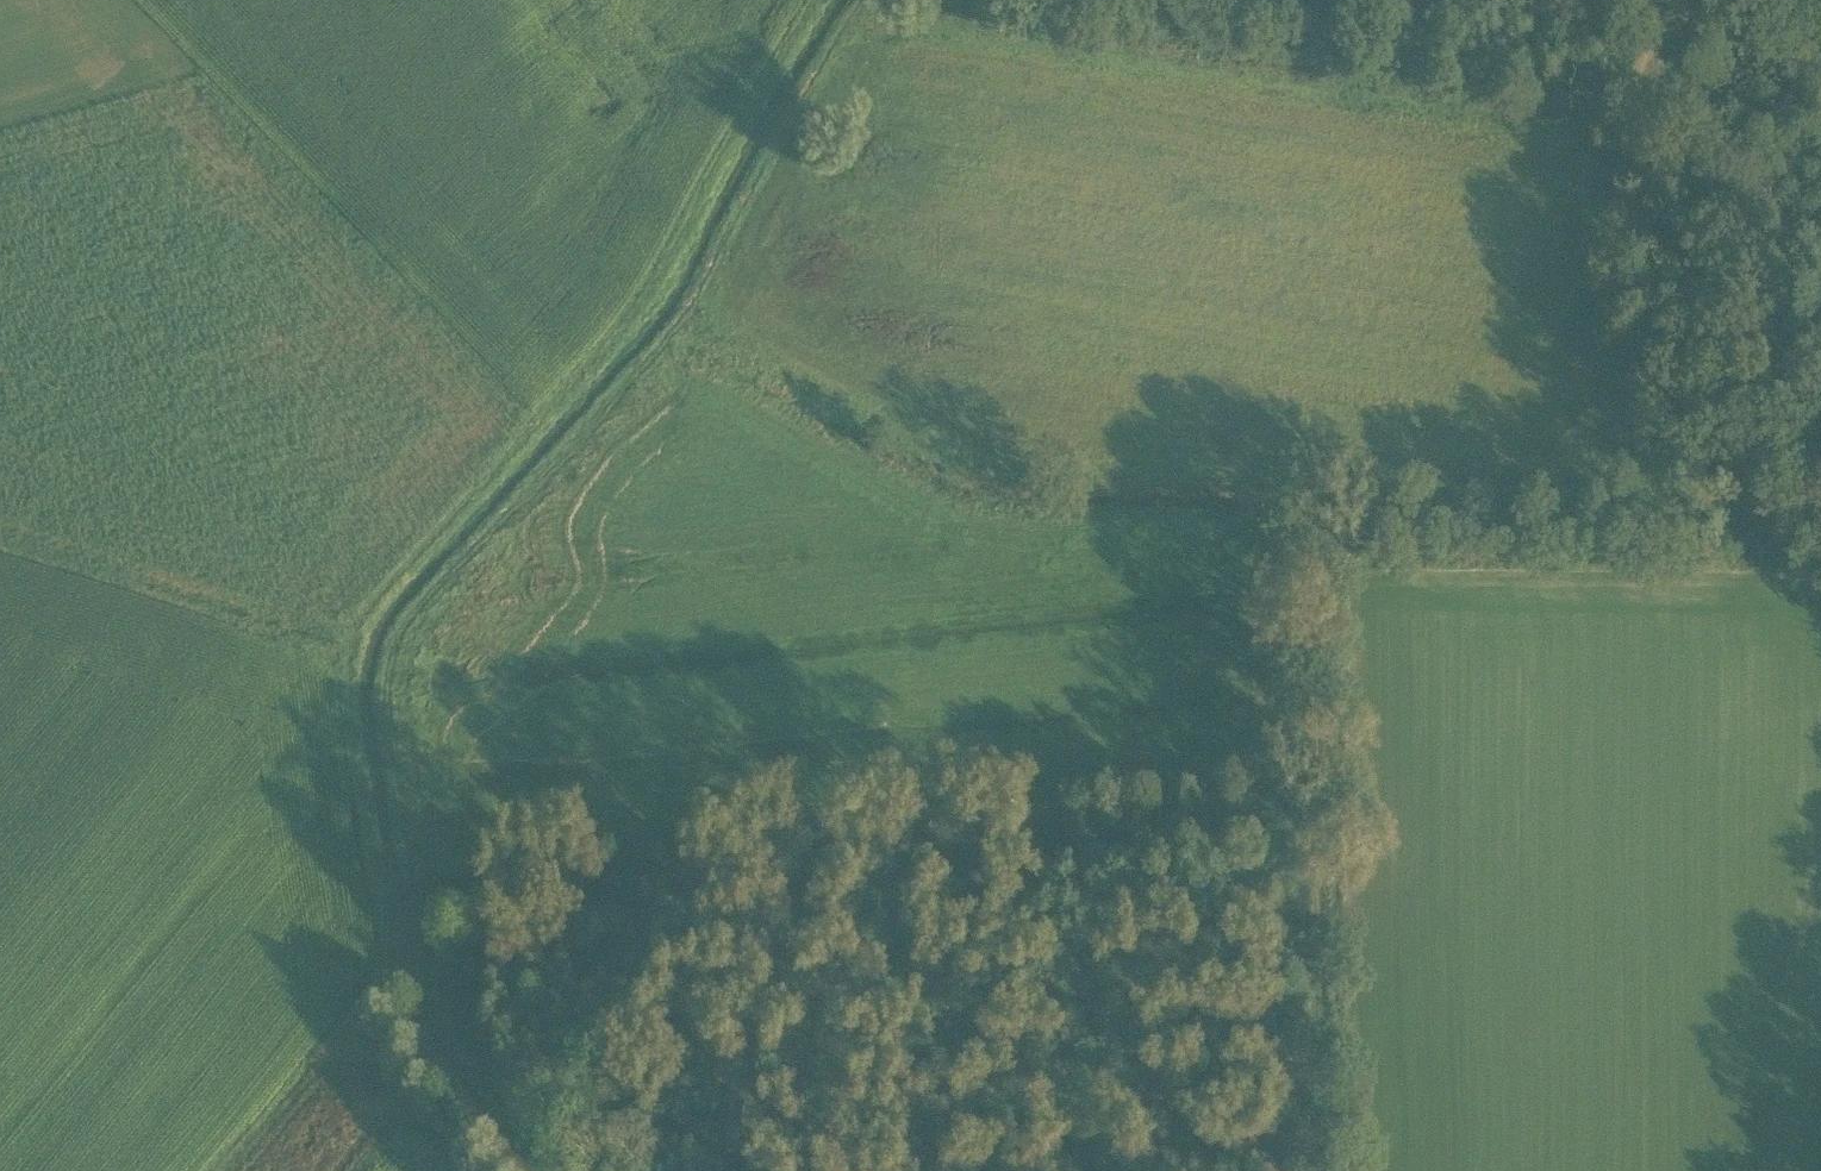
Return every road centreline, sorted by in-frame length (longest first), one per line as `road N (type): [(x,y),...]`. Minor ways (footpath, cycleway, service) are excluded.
road 1 (track): [(1784,485),(1701,544),(1323,549),(1320,1170)]
road 2 (track): [(1650,0),(1635,199),(1650,302),(1755,442)]

